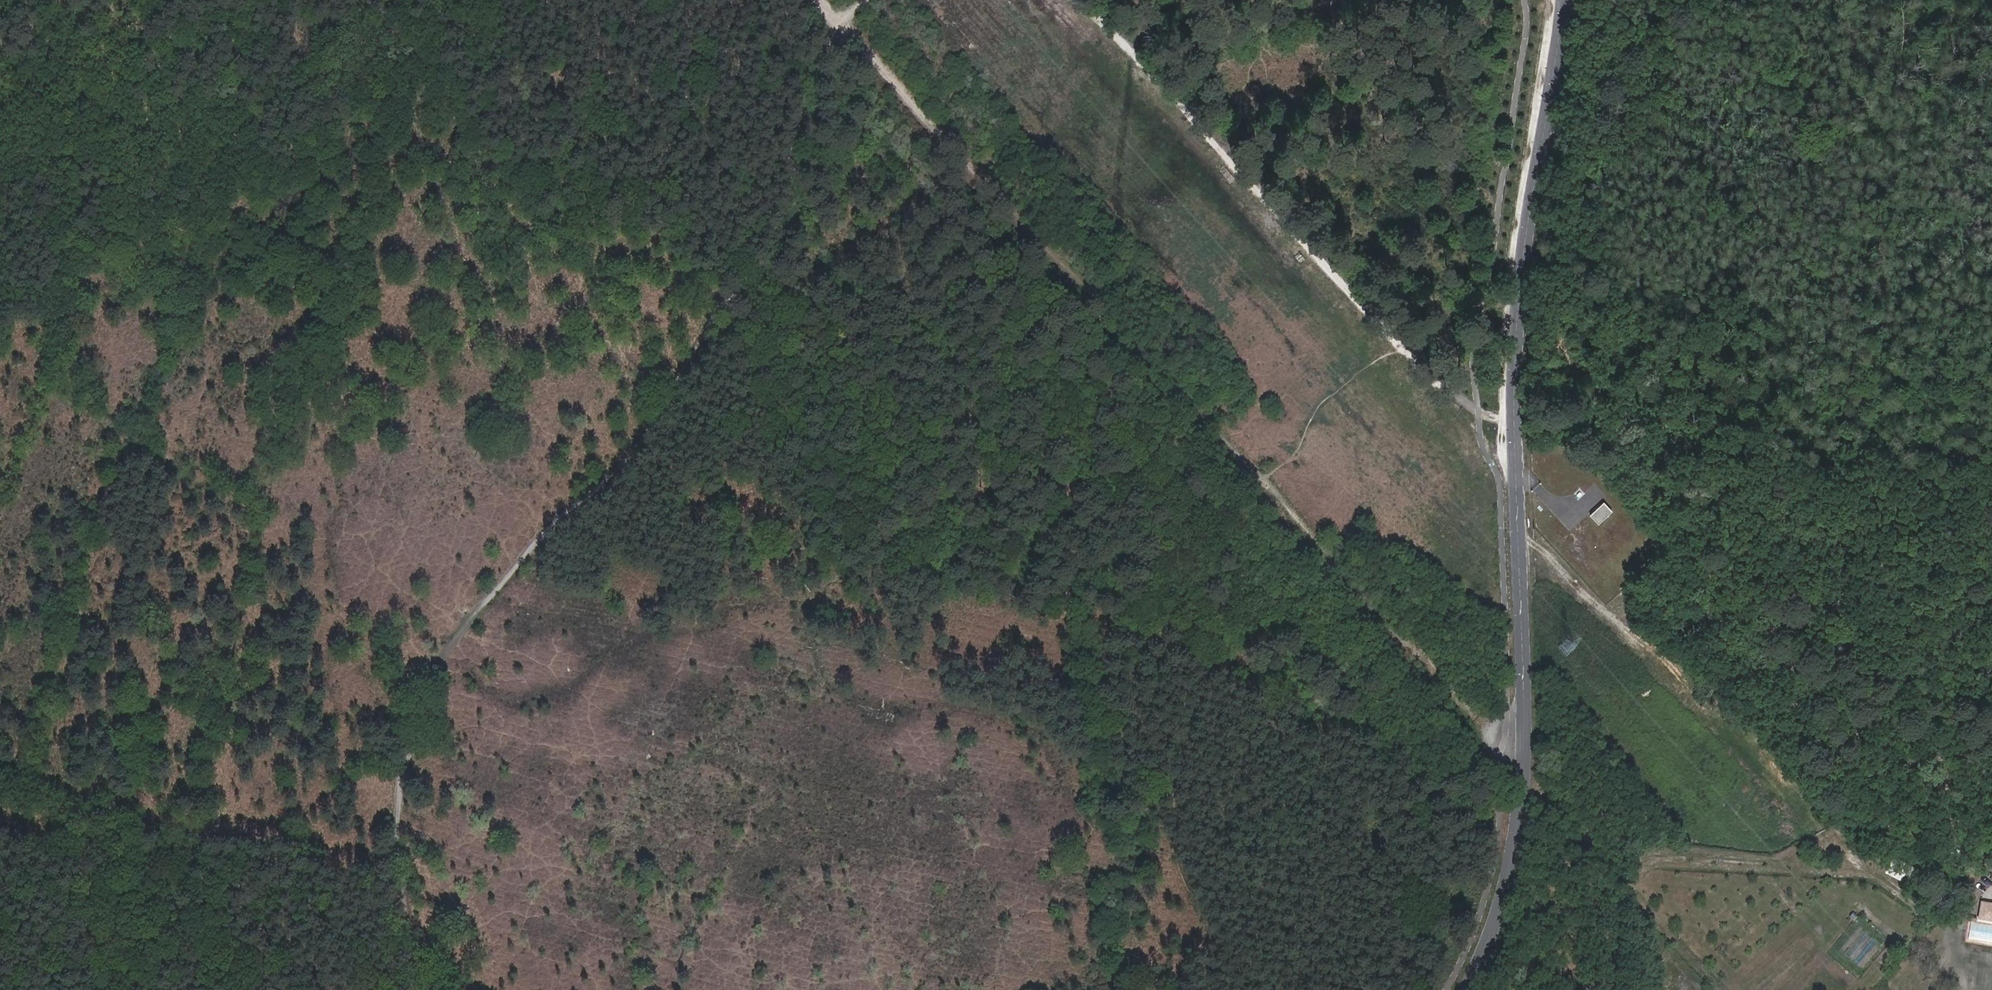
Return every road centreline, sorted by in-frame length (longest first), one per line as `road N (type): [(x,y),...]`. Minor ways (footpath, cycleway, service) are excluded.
road 1 (unclassified): [(1562,0),(1517,322),(1520,806),(1509,879),(1470,989)]
road 2 (track): [(1515,460),(1502,458),(1083,0)]

